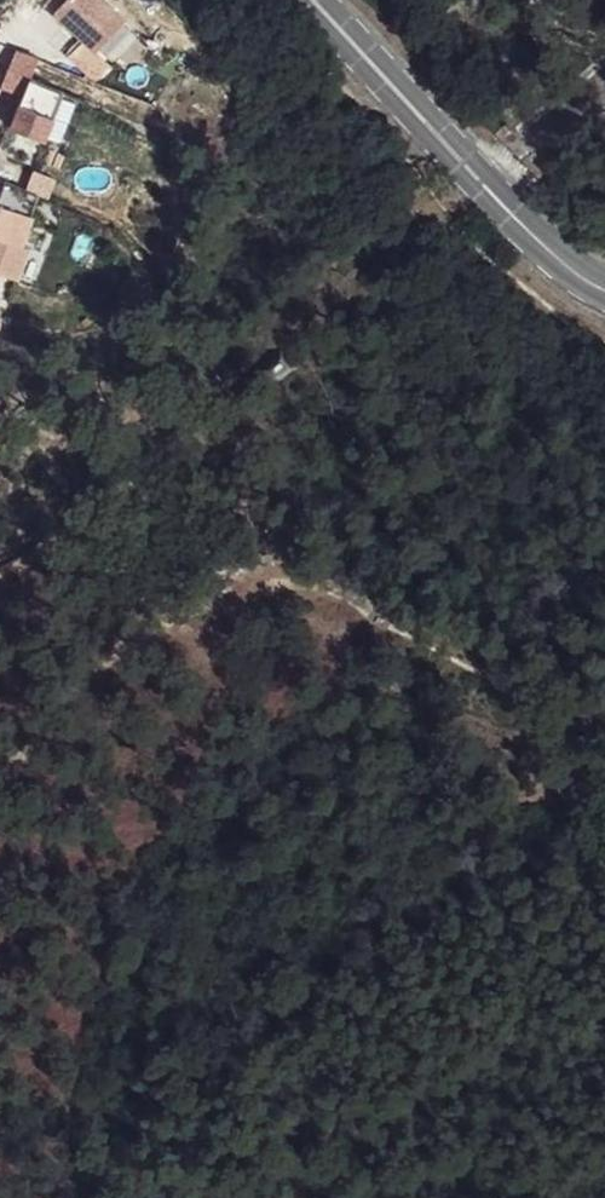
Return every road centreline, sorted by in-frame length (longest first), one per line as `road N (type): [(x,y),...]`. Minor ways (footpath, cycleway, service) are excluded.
road 1 (track): [(604,716),(387,596),(280,564),(184,607),(127,644),(59,706),(0,794)]
road 2 (tertiary): [(312,0),(565,256),(604,279)]

